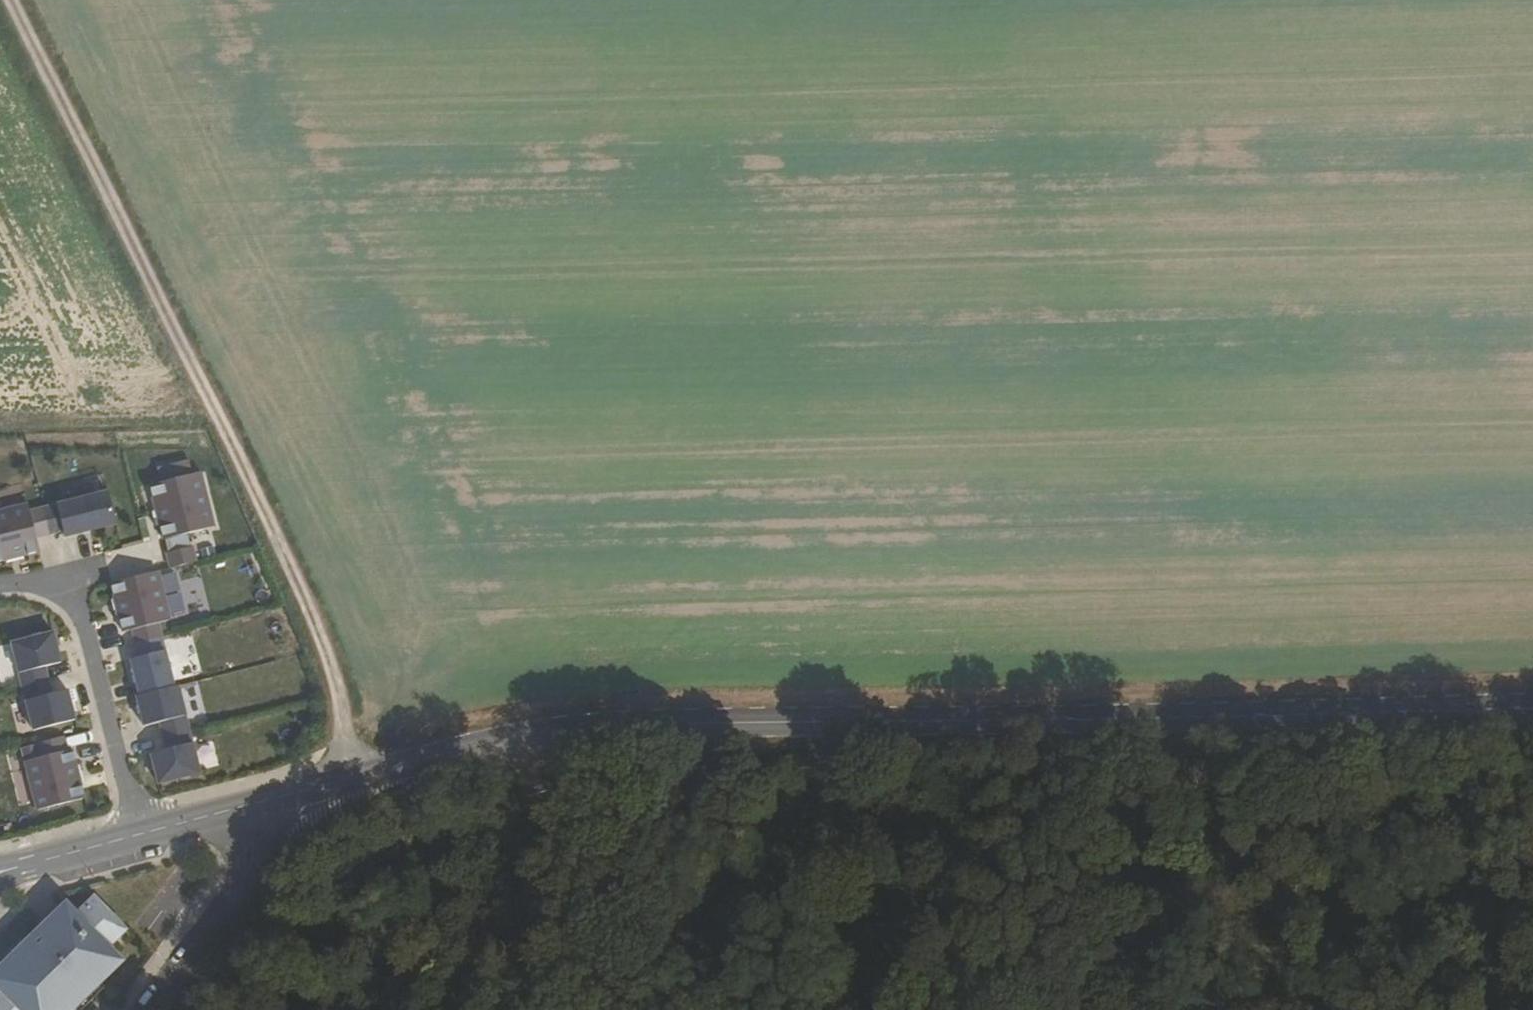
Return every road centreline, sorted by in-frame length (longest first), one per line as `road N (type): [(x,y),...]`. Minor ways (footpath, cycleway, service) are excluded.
road 1 (tertiary): [(1532,709),(583,729),(488,744),(245,806)]
road 2 (track): [(10,0),(311,612),(341,722),(339,783)]
road 3 (residential): [(140,835),(80,613),(44,584),(0,586)]
road 4 (residential): [(245,806),(253,859),(150,1009)]
road 5 (tertiary): [(140,835),(10,870)]

